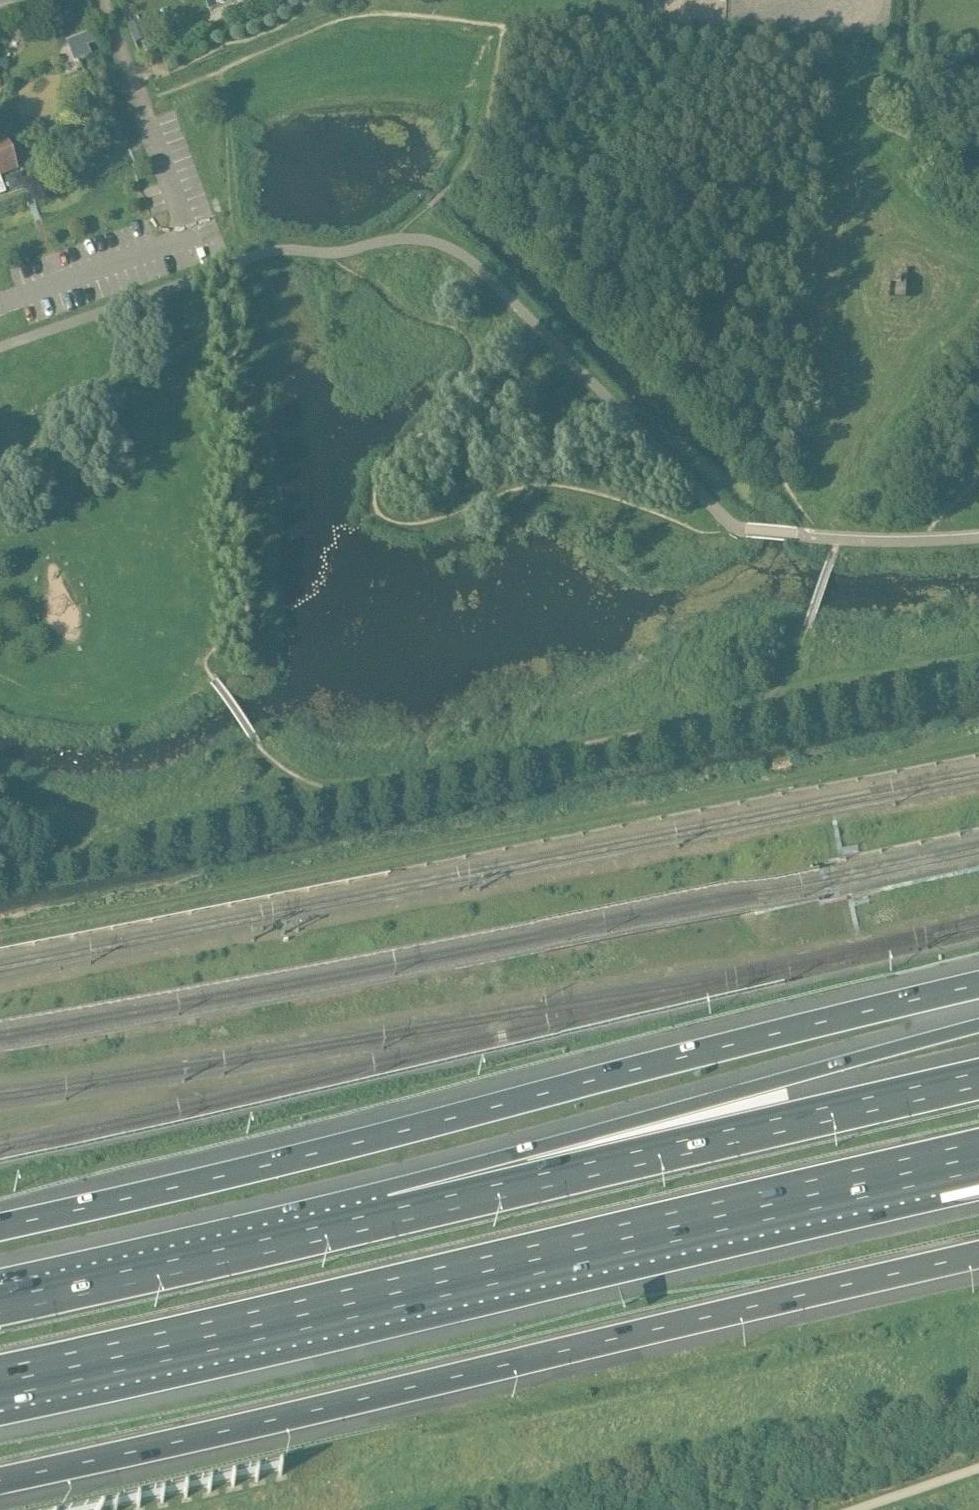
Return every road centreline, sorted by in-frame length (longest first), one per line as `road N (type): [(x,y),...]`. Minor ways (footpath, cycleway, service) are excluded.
road 1 (motorway): [(978,987),(0,1224)]
road 2 (motorway): [(0,1385),(978,1159)]
road 3 (motorway): [(0,1479),(978,1255)]
road 4 (track): [(0,929),(978,740)]
road 5 (motorway): [(978,1026),(681,1111),(390,1218)]
road 6 (motorway): [(978,1082),(390,1218)]
road 7 (motorway): [(390,1218),(0,1303)]

